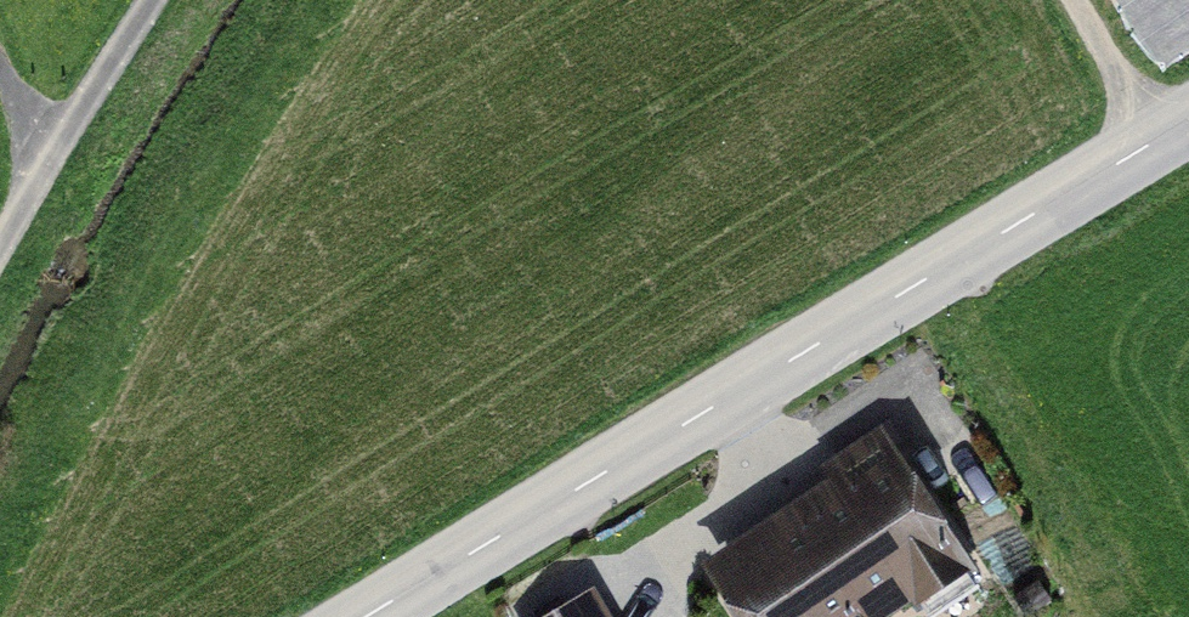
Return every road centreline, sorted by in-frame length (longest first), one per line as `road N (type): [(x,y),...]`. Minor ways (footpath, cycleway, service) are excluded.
road 1 (tertiary): [(366,616),(1188,124)]
road 2 (track): [(0,237),(40,161),(152,0)]
road 3 (track): [(1171,135),(1088,0)]

